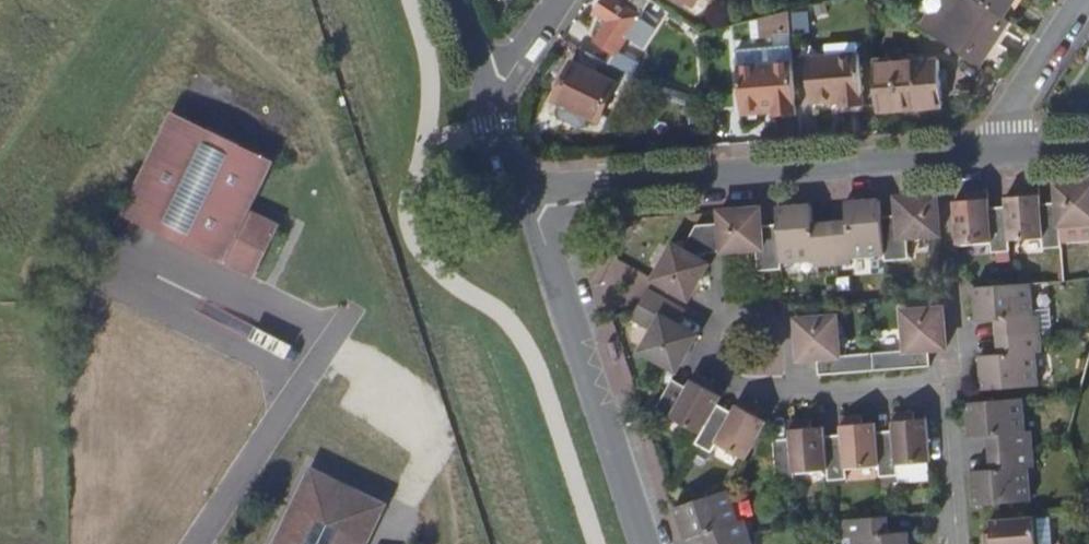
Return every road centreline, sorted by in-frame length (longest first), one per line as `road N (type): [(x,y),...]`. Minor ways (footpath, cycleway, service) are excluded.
road 1 (residential): [(526,189),(992,156)]
road 2 (tertiary): [(640,543),(526,189)]
road 3 (residential): [(708,310),(714,370),(768,400),(820,405),(943,391)]
road 4 (unclassified): [(992,156),(1015,97),(1080,0)]
road 5 (residential): [(957,543),(943,391)]

